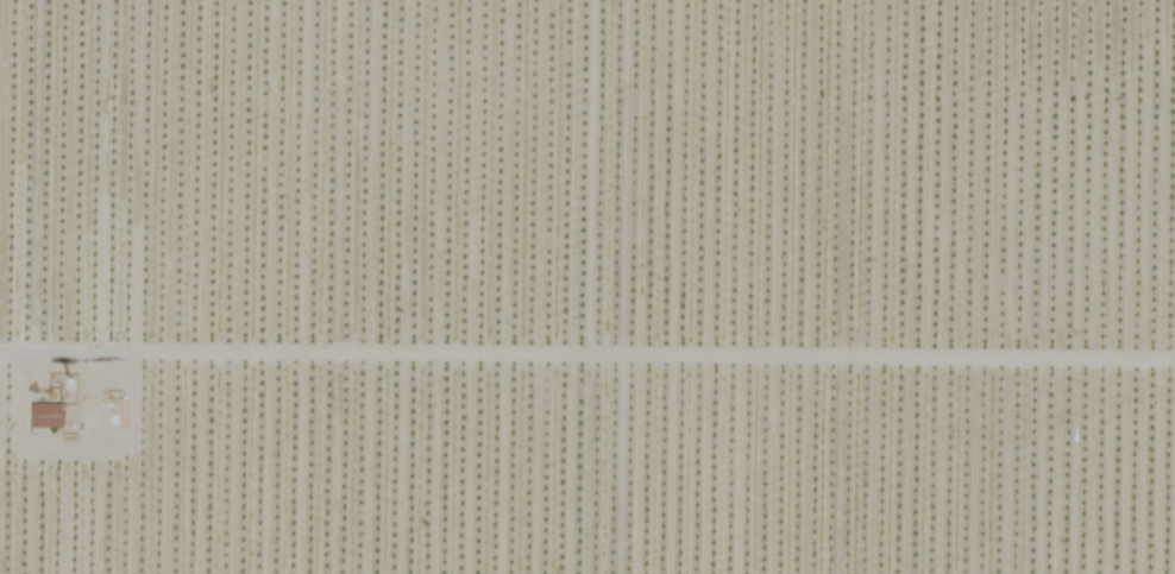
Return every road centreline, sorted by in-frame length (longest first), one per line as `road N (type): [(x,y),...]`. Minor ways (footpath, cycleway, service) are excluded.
road 1 (residential): [(29,573),(61,430)]

